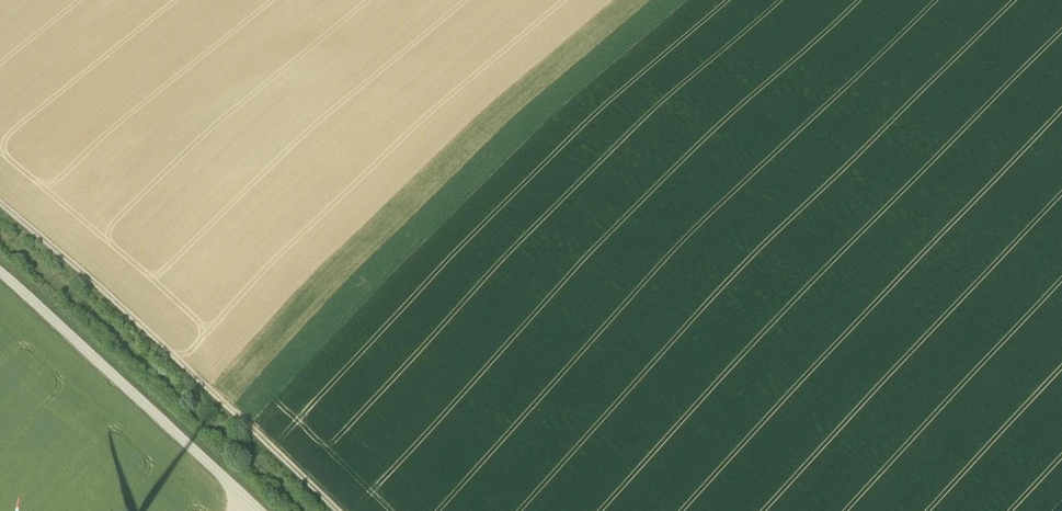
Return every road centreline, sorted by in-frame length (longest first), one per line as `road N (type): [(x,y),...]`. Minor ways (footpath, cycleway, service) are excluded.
road 1 (track): [(280,510),(0,254)]
road 2 (track): [(0,330),(198,510)]

